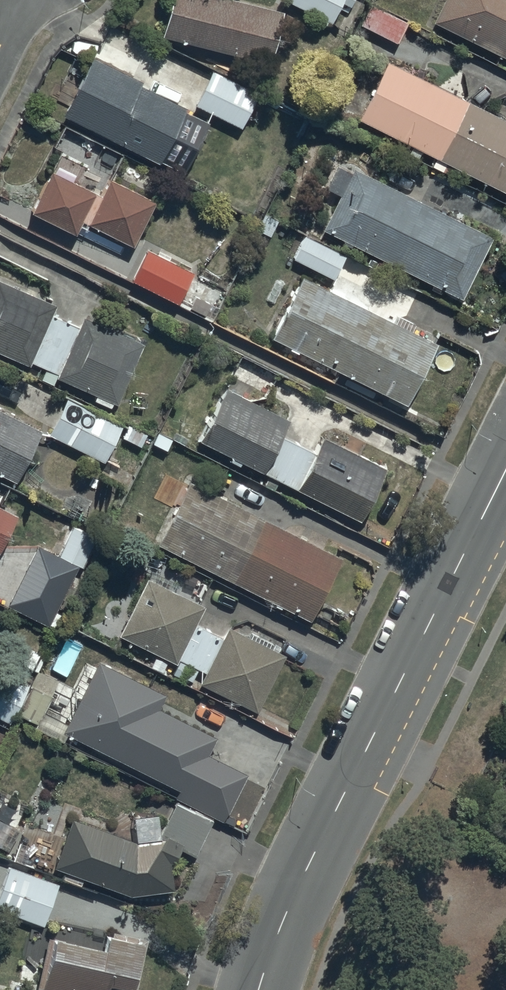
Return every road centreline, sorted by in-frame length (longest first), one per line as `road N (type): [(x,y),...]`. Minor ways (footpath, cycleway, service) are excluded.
road 1 (tertiary): [(259,989),(311,861),(505,470)]

